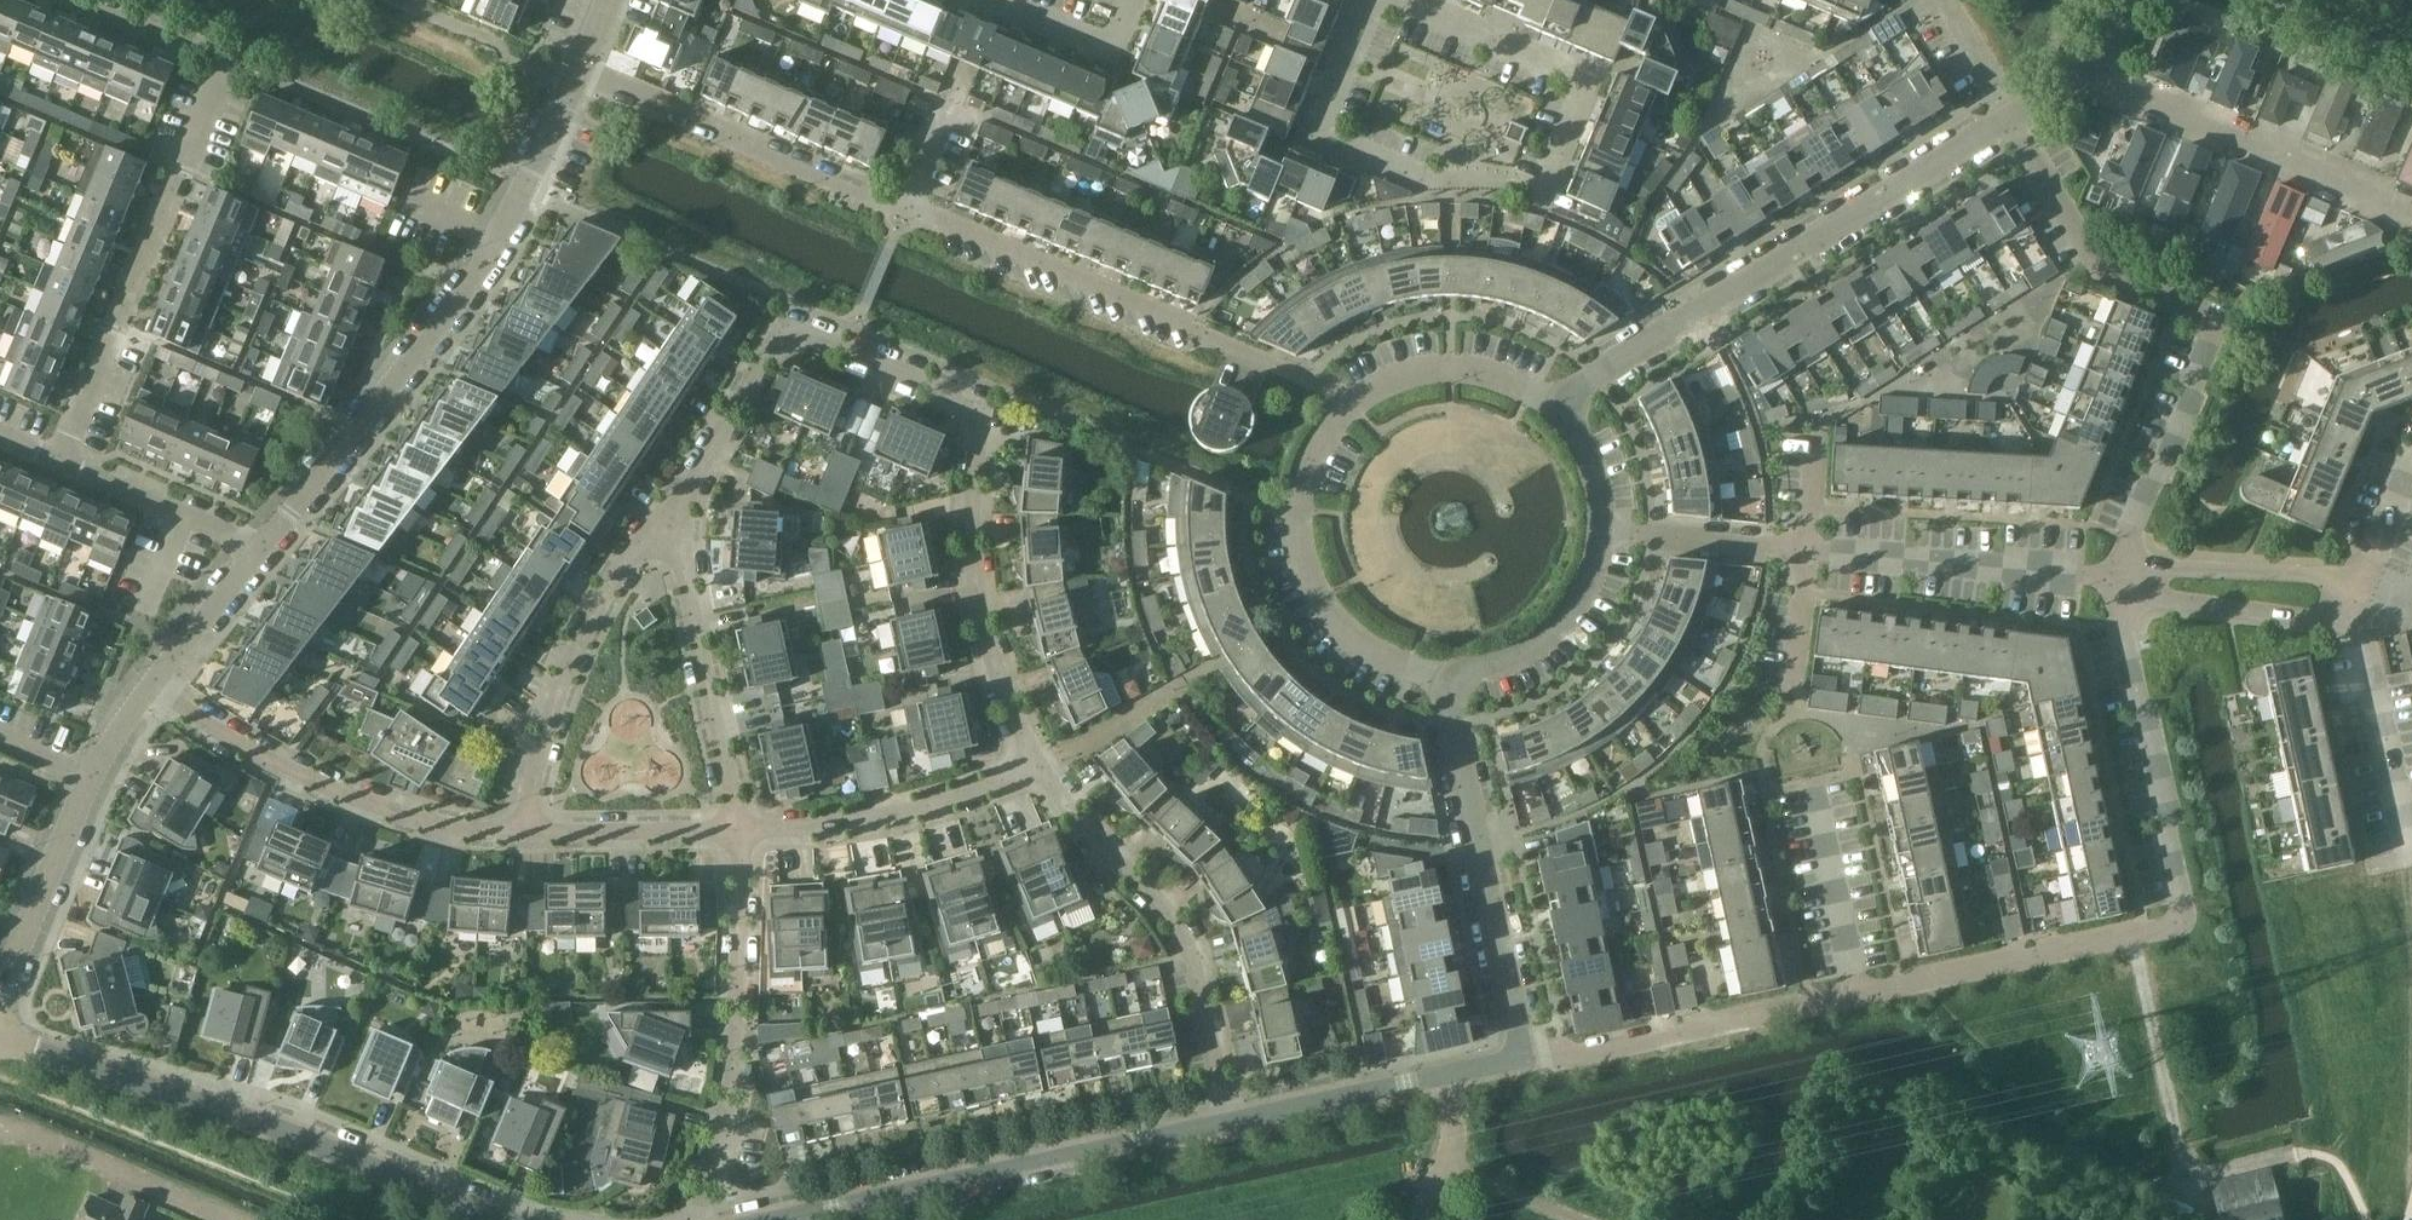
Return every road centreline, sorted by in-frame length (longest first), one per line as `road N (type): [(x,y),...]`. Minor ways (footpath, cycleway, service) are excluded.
road 1 (residential): [(1857,996),(2184,925),(2119,575)]
road 2 (residential): [(2119,575),(2217,324),(2101,276),(2007,118)]
road 3 (residential): [(1037,762),(991,656),(979,605),(972,523),(983,408),(786,328)]
road 4 (residential): [(1339,60),(1309,132),(1419,179),(1550,179),(1589,82),(1501,43)]
road 5 (residential): [(1566,409),(2007,118)]
road 6 (residential): [(25,1047),(286,1132),(507,1219)]
road 7 (residential): [(2119,575),(1611,538)]
road 8 (residential): [(1356,399),(905,212)]
road 9 (residential): [(266,545),(467,291),(528,186)]
road 10 (residential): [(795,1219),(1230,1124)]
road 11 (residential): [(67,467),(235,61)]
road 12 (residential): [(1230,1124),(1190,950),(1170,913),(1094,837),(1037,762)]
road 13 (residential): [(153,684),(276,768),(441,824),(524,833)]
road 14 (residential): [(1519,1066),(1449,680)]
road 15 (residential): [(707,1219),(738,1052),(739,830)]
road 16 (residential): [(905,212),(579,78)]
road 17 (residential): [(1519,1066),(1857,996)]
road 18 (residential): [(2406,211),(2092,71)]
road 19 (residential): [(524,833),(571,665),(604,594),(657,524)]
road 20 (residential): [(1037,762),(1317,599)]
road 21 (residential): [(739,830),(682,556),(657,524)]
road 22 (residential): [(528,186),(235,61)]
road 23 (residential): [(739,830),(897,814),(1037,762)]
road 24 (residential): [(1230,1124),(1519,1066)]
road 25 (residential): [(2119,575),(2169,599),(2360,623)]
road 26 (residential): [(2364,577),(2172,568),(2119,575)]
road 27 (residential): [(2411,855),(2360,623)]
road 28 (residential): [(1449,680),(1509,672),(1557,644),(1598,590),(1611,538)]
road 29 (residential): [(0,998),(90,780)]
road 30 (residential): [(657,524),(693,485),(786,328)]
road 31 (residential): [(1356,399),(1422,366),(1488,367),(1566,409)]
road 32 (residential): [(1317,599),(1303,575),(1294,520),(1301,476),(1328,424),(1356,399)]
road 33 (residential): [(1857,996),(1813,782)]
road 34 (residential): [(524,833),(739,830)]
road 35 (residential): [(978,0),(1109,54),(1131,0)]
road 36 (residential): [(153,684),(266,545)]
road 37 (residential): [(1449,680),(1385,666),(1331,625),(1317,599)]
road 38 (residential): [(235,61),(89,0)]
road 39 (residential): [(1611,538),(1598,455),(1566,409)]
road 40 (residential): [(2007,118),(1938,0)]
road 41 (residential): [(187,514),(67,467)]
road 42 (residential): [(2364,577),(2411,465)]

